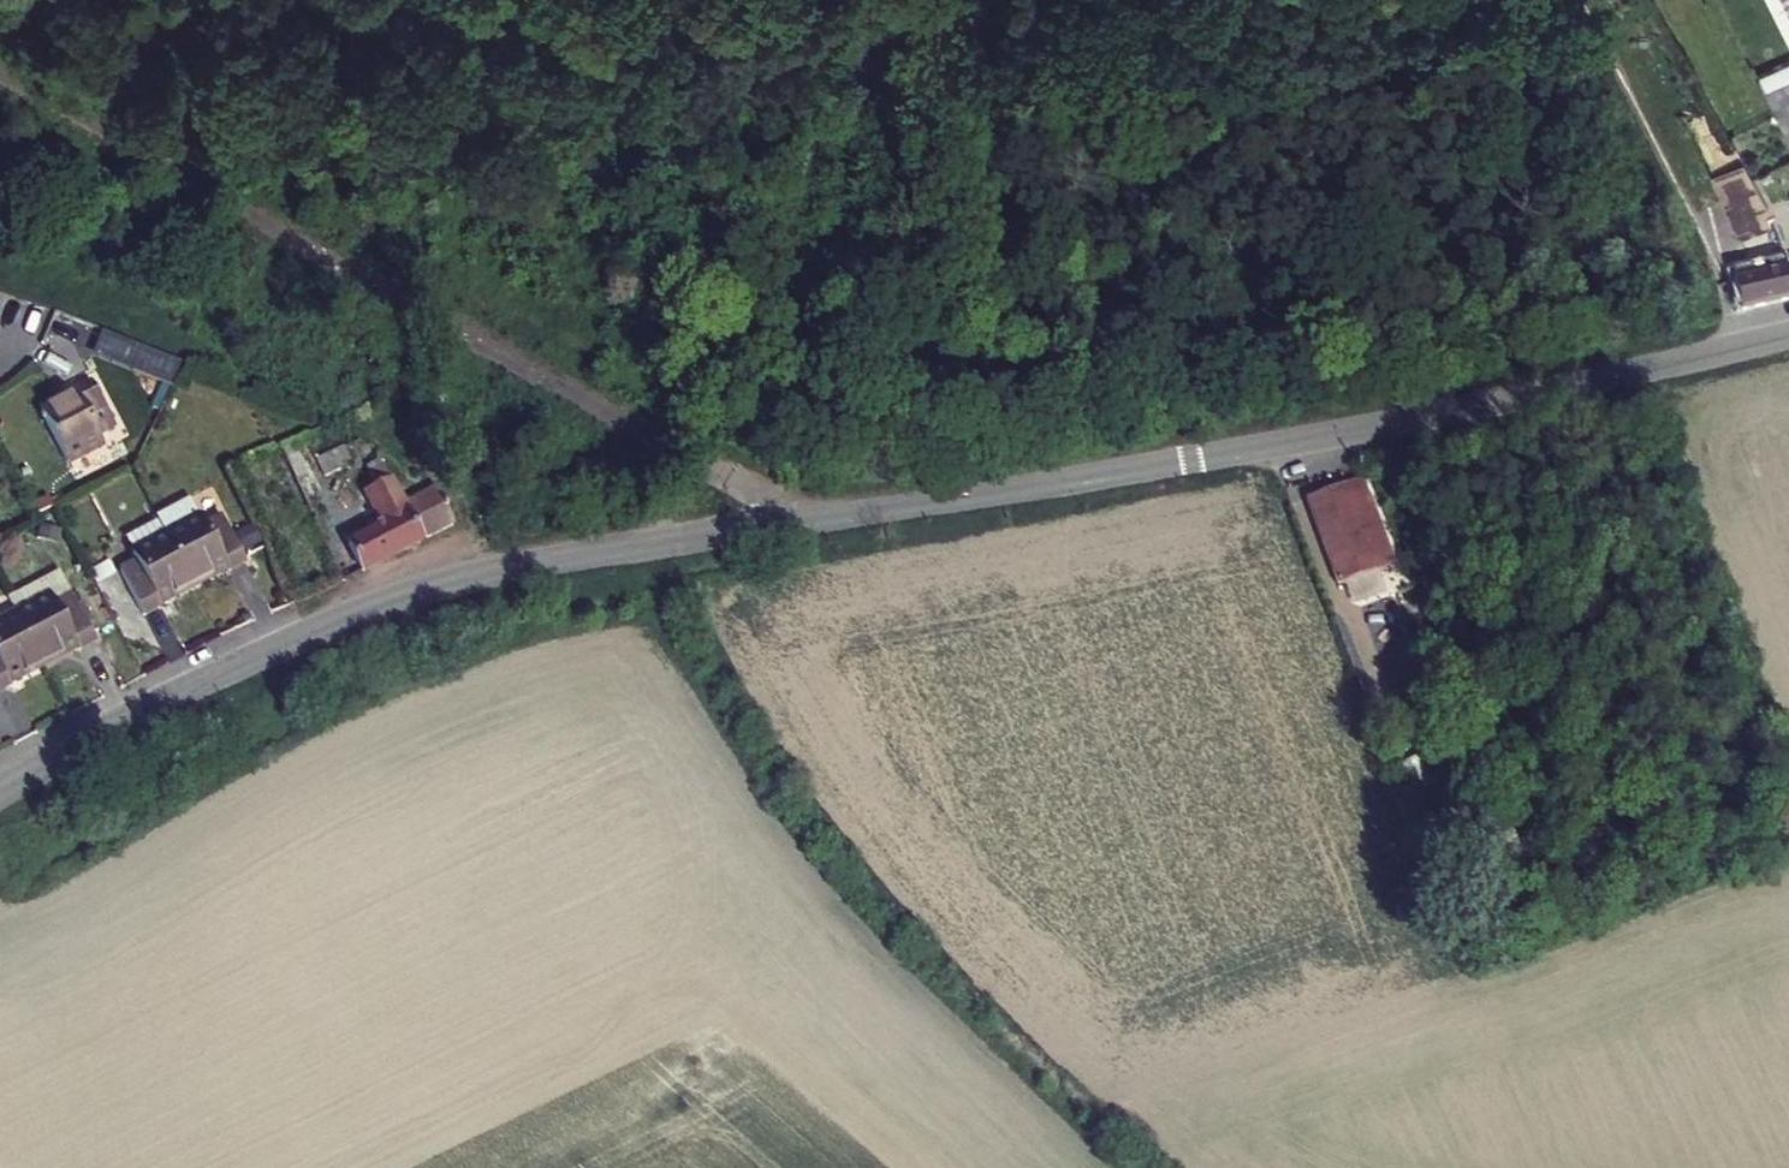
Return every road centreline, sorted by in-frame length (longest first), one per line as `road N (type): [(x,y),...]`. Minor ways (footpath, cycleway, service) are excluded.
road 1 (tertiary): [(0,790),(334,621),(486,572),(1240,451),(1788,334)]

